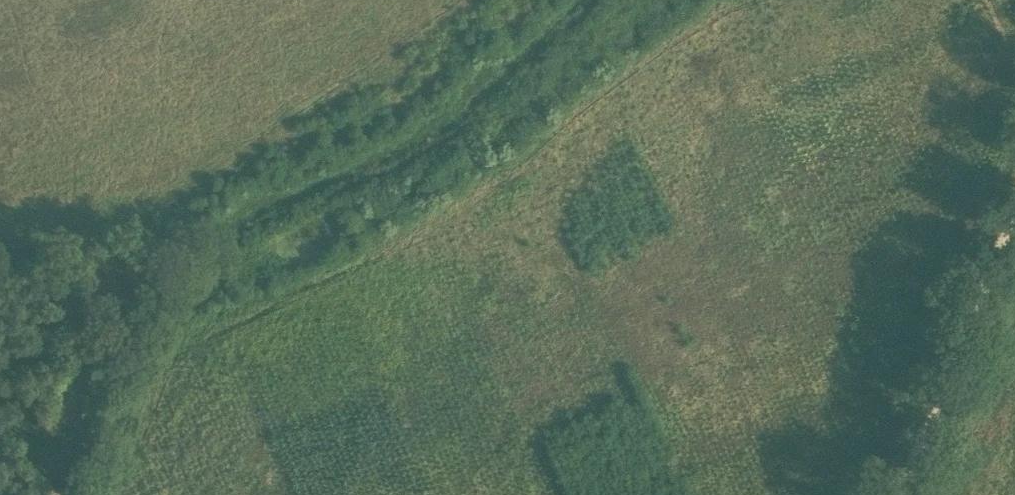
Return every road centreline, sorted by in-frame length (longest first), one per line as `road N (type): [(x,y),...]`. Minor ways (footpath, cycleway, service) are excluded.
road 1 (track): [(1014,210),(898,494)]

